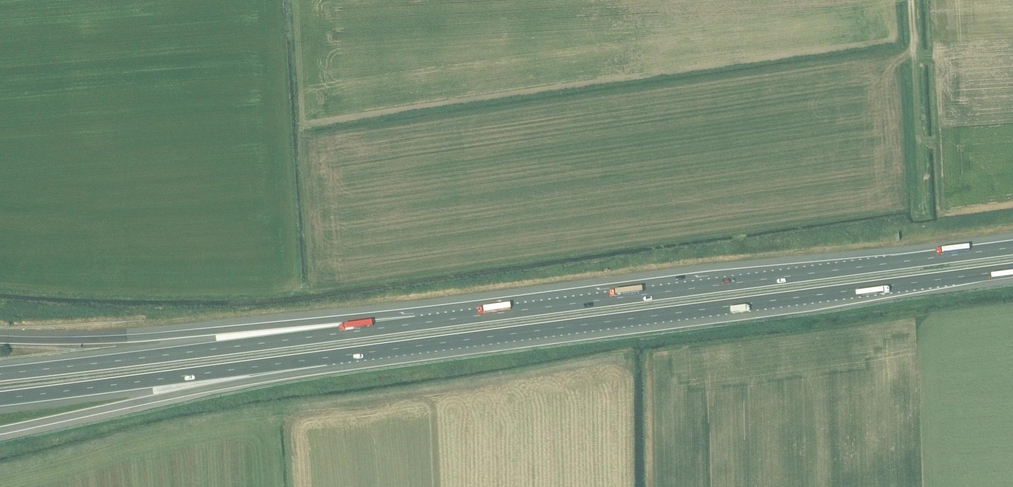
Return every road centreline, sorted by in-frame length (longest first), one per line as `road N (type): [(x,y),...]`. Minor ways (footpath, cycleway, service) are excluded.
road 1 (motorway): [(326,357),(1012,269)]
road 2 (motorway): [(1012,247),(417,323)]
road 3 (motorway): [(417,323),(0,375)]
road 4 (motorway): [(417,323),(0,338)]
road 5 (motorway): [(0,430),(326,357)]
road 6 (motorway): [(0,398),(326,357)]
road 7 (track): [(923,188),(912,0)]

